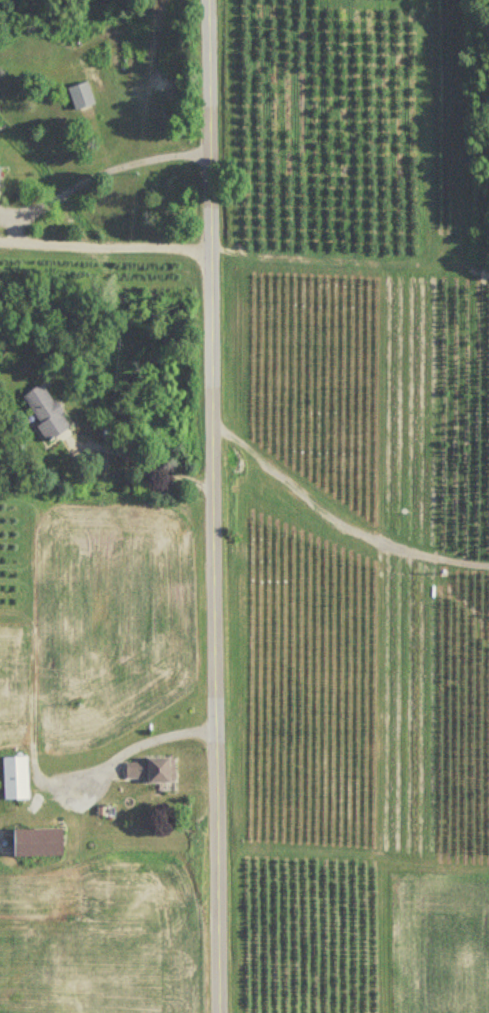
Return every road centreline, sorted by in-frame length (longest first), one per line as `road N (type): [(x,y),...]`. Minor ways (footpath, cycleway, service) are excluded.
road 1 (tertiary): [(209,0),(220,1012)]
road 2 (track): [(488,564),(403,549),(340,523),(213,422)]

